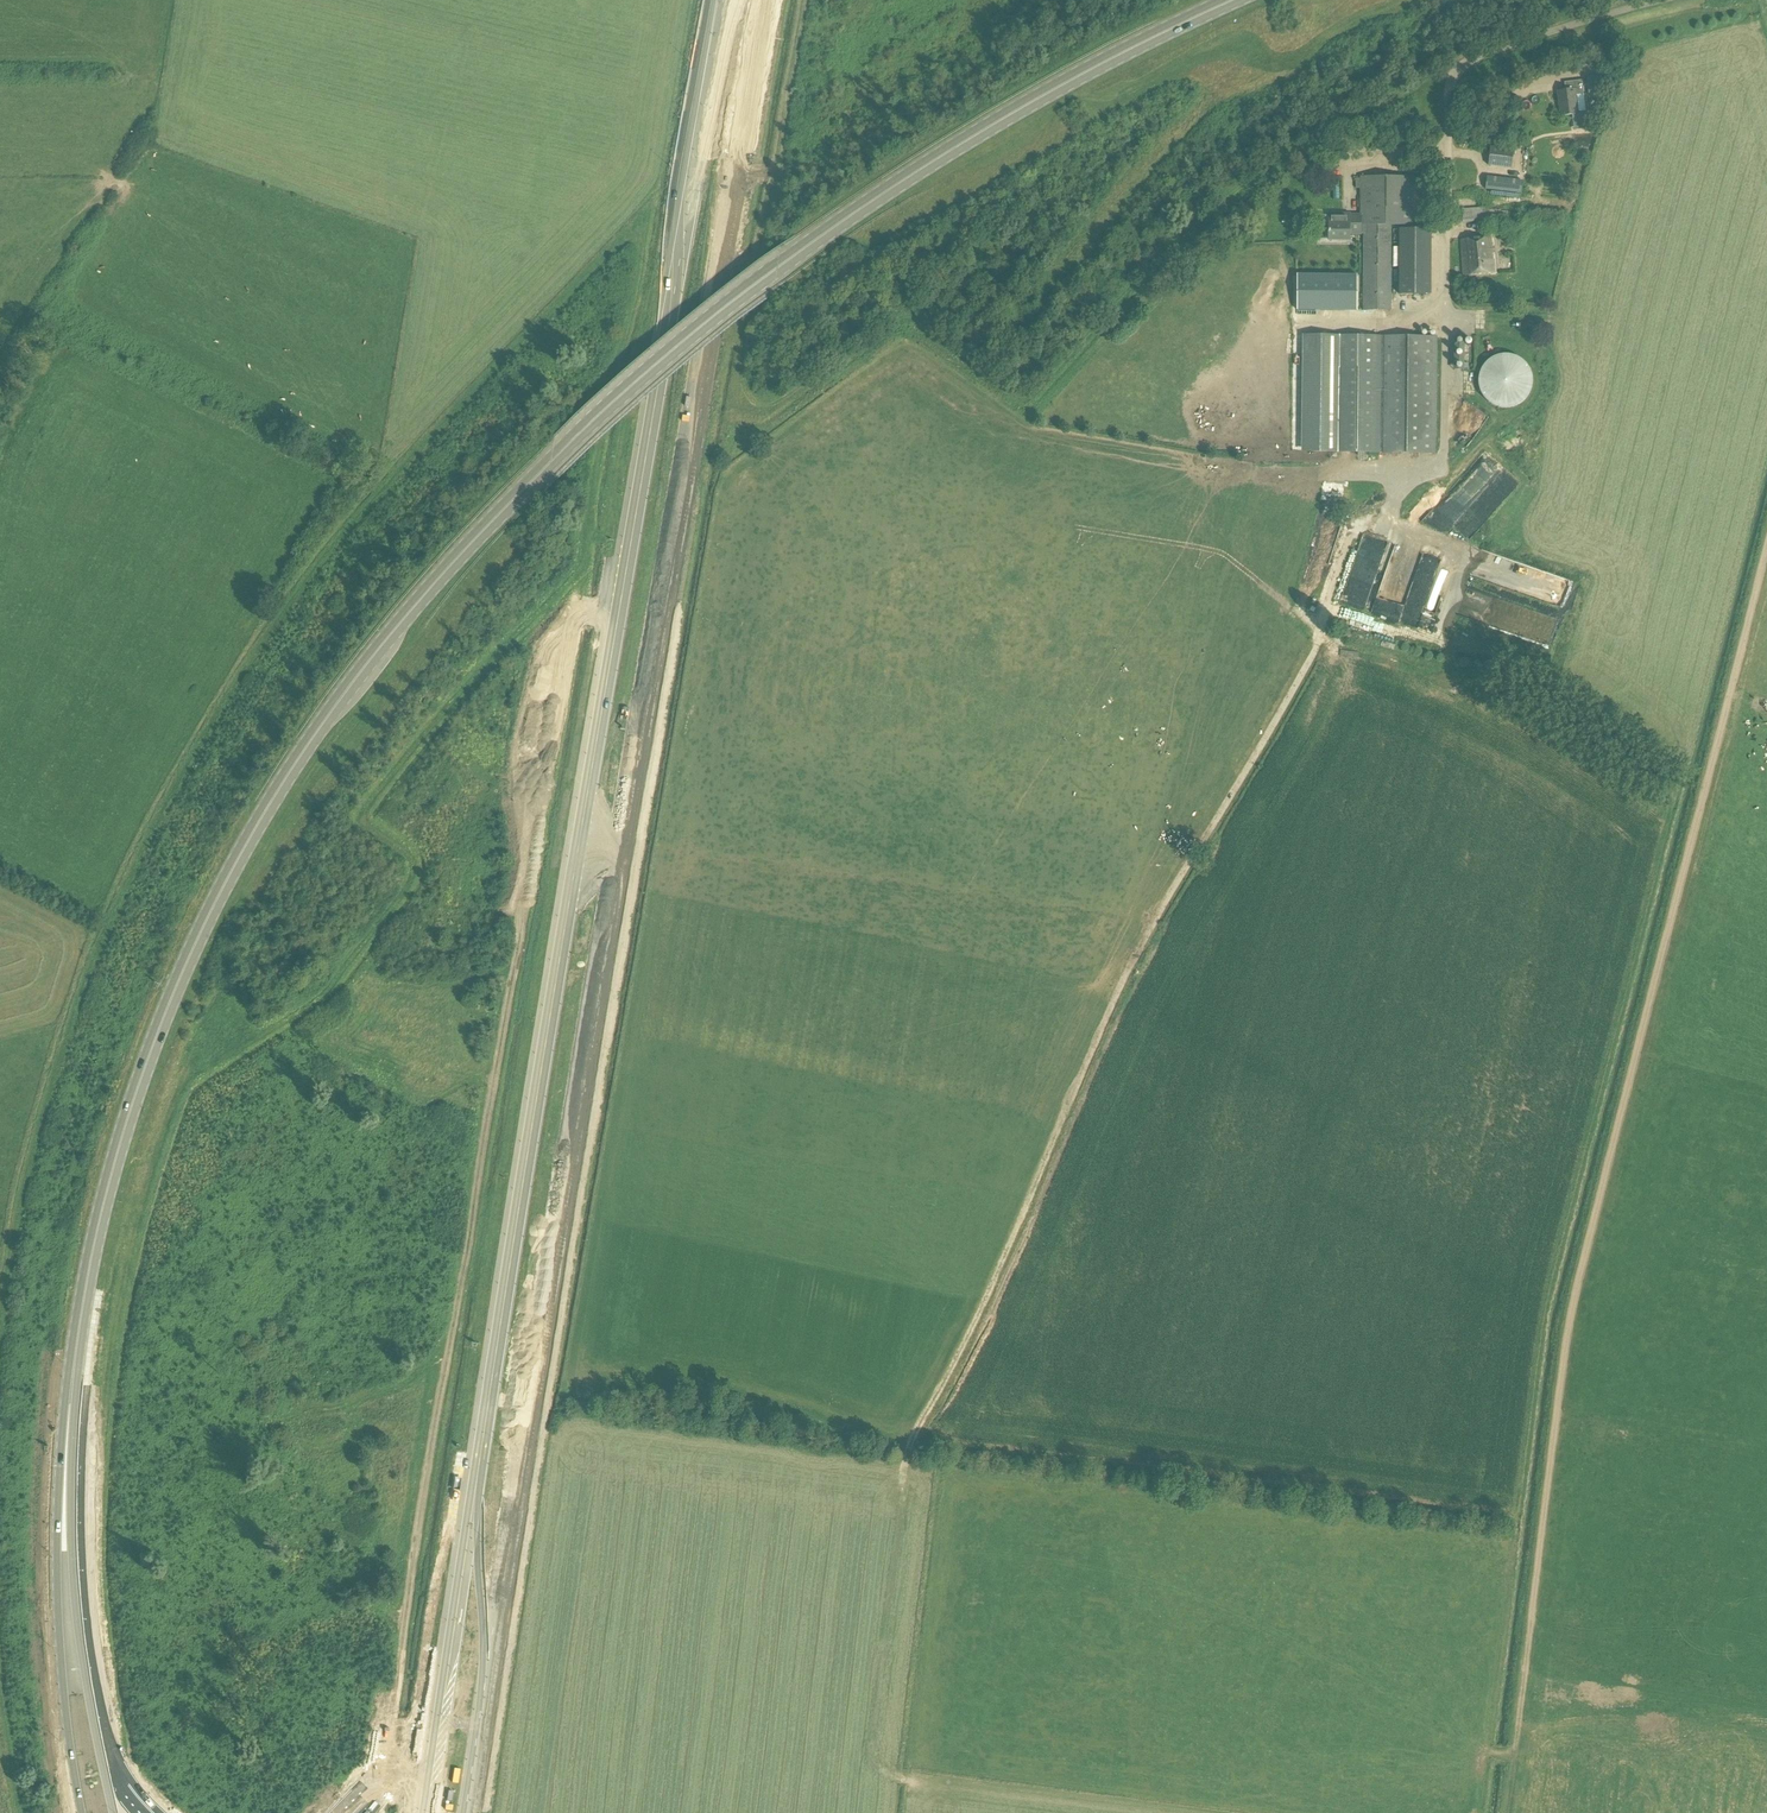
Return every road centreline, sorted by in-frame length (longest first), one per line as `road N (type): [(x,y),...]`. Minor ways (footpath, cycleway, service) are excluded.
road 1 (primary): [(71,1393),(96,1234),(173,994),(243,852),(355,679),(539,473),(790,259),(1013,113),(1233,0)]
road 2 (primary): [(734,0),(545,1044),(421,1812)]
road 3 (primary): [(463,1812),(762,0)]
road 4 (unclassified): [(1446,304),(1450,110),(1460,70),(1491,53),(1667,0)]
road 5 (primary): [(115,1812),(79,1602),(71,1393)]
road 6 (primary): [(71,1393),(57,1603),(82,1812)]

